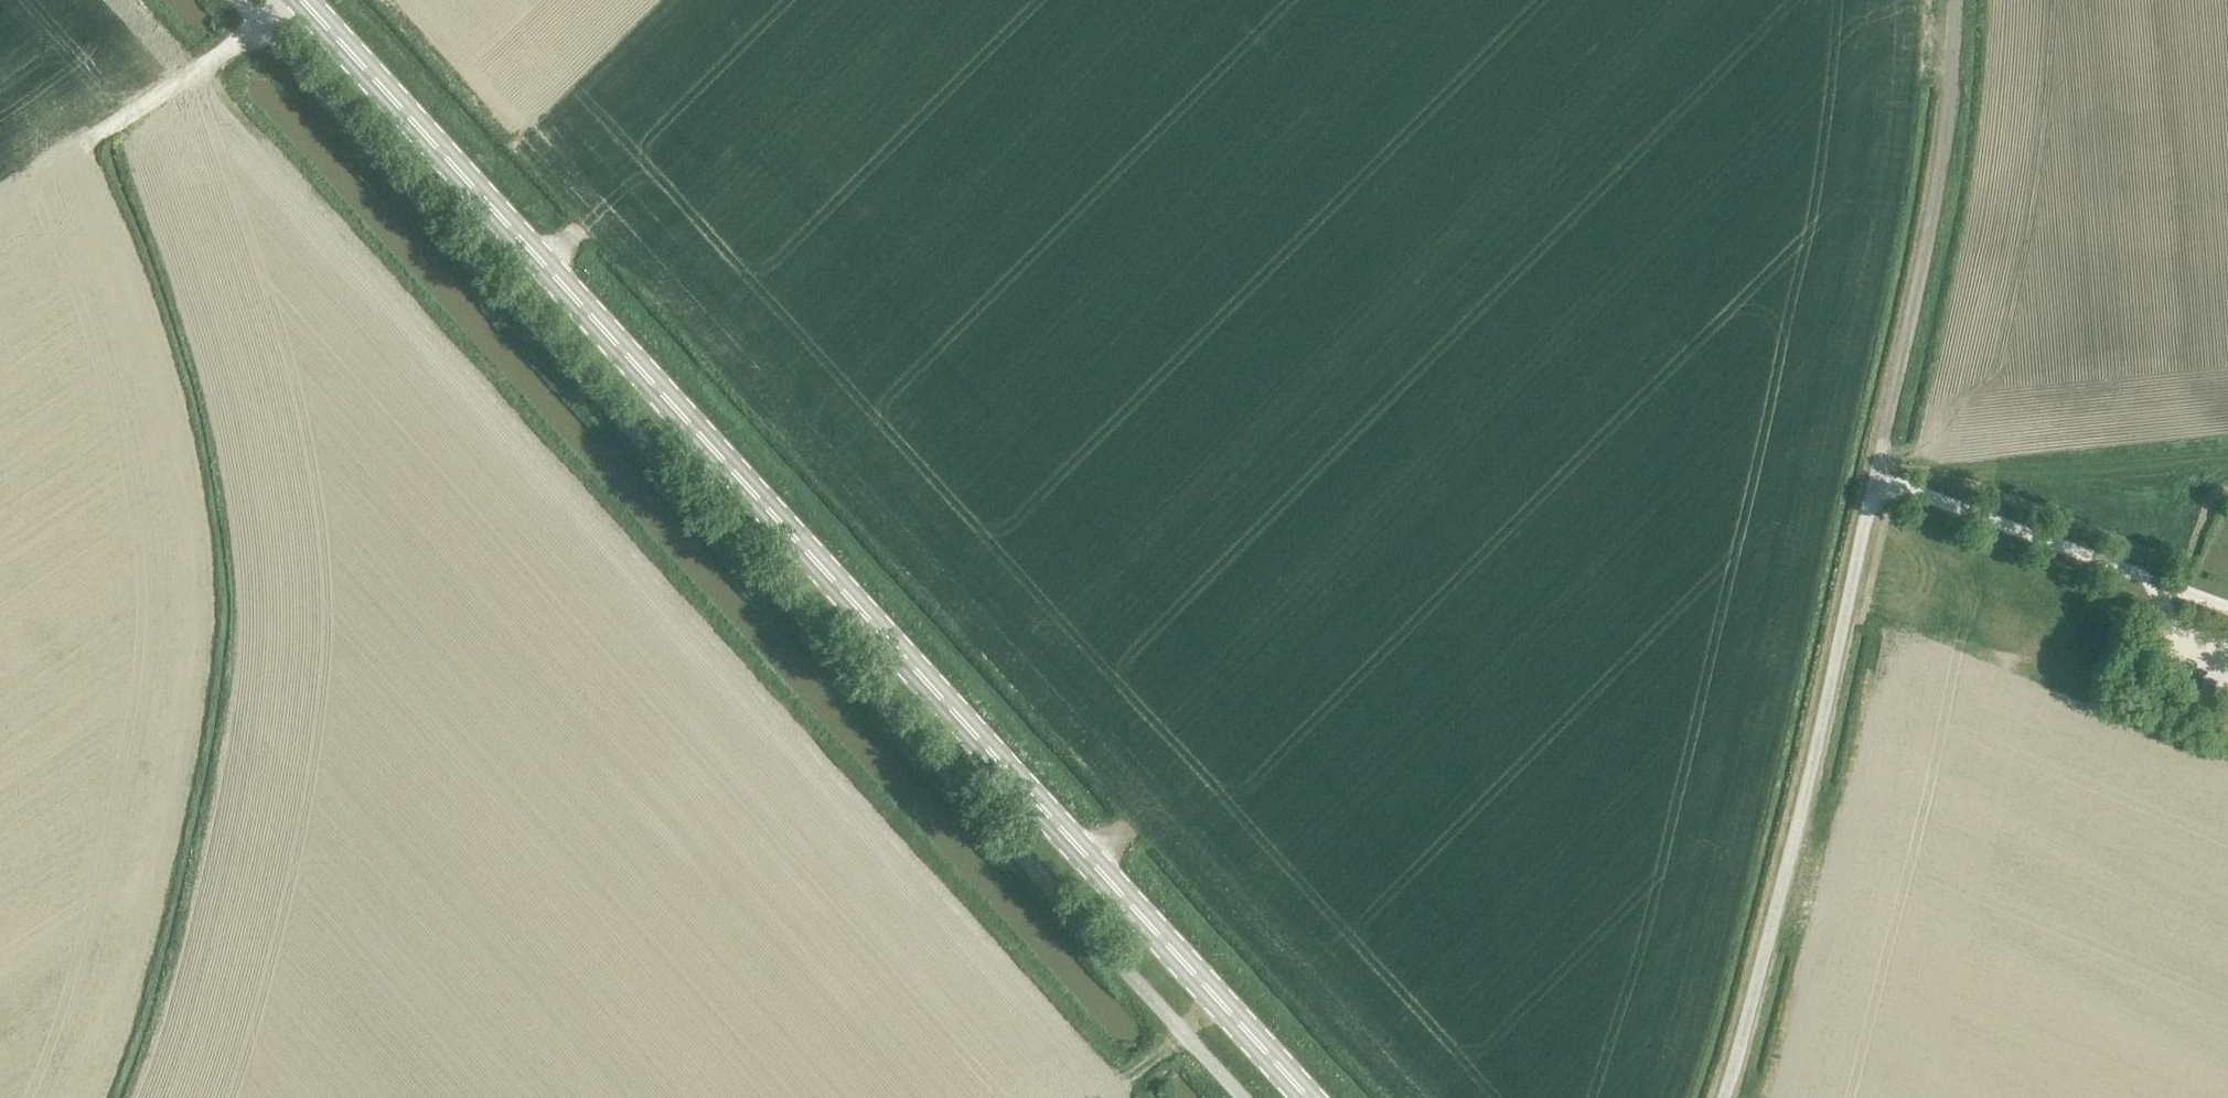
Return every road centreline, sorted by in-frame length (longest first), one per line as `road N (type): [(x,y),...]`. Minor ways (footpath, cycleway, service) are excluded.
road 1 (secondary): [(1309,1097),(301,0)]
road 2 (unclassified): [(1723,1097),(1794,840),(1916,301),(1946,128),(1956,0)]

